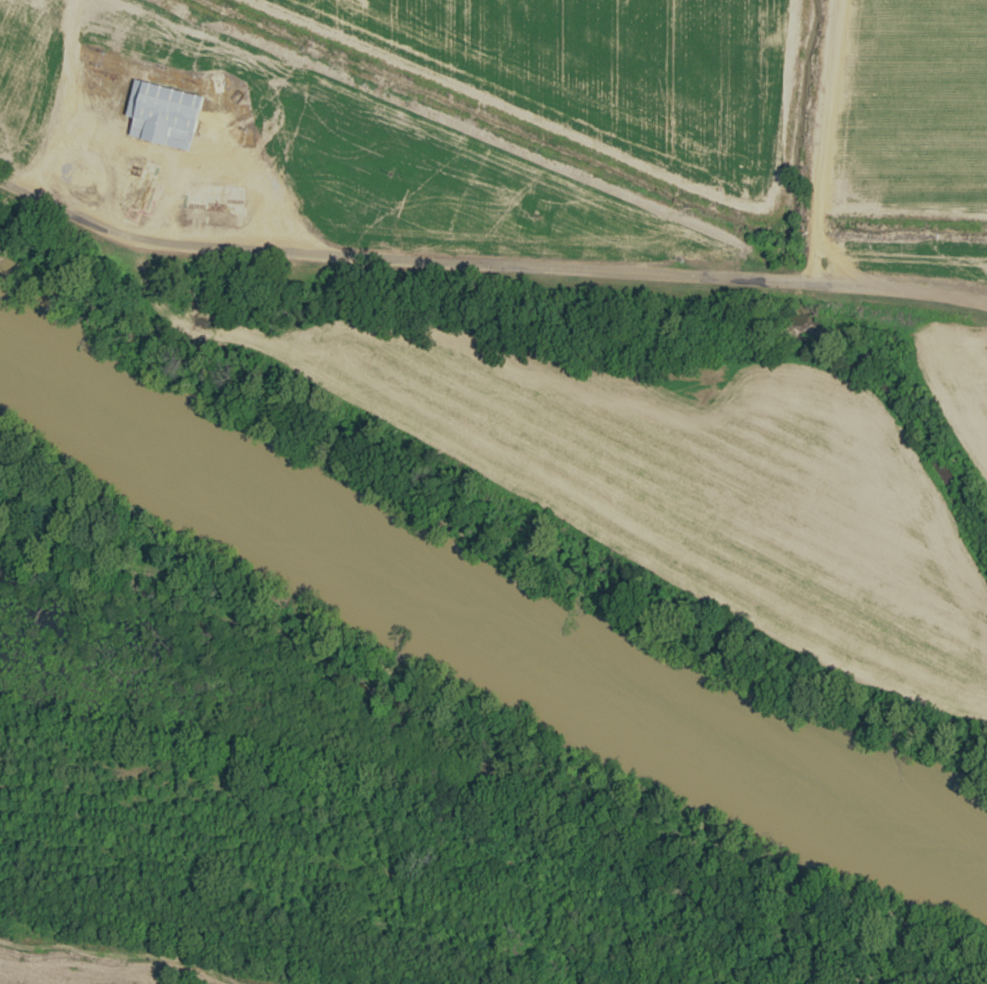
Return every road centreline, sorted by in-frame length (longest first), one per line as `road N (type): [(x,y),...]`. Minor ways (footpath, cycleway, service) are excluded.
road 1 (residential): [(986,304),(854,284),(230,247),(118,232),(0,180)]
road 2 (residential): [(0,939),(126,949),(283,983)]
road 3 (residential): [(808,284),(838,0)]

